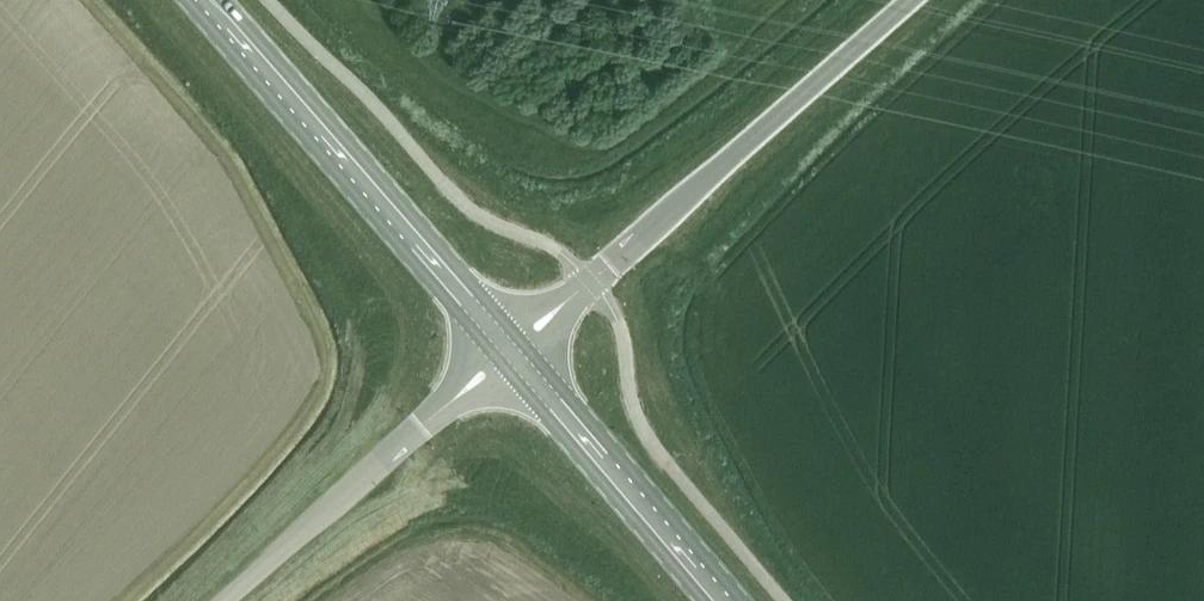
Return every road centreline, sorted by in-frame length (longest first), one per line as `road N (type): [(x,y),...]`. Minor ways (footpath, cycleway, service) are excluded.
road 1 (unclassified): [(518,344),(915,0)]
road 2 (primary): [(518,344),(214,0)]
road 3 (unclassified): [(216,600),(518,344)]
road 4 (primary): [(727,600),(518,344)]

